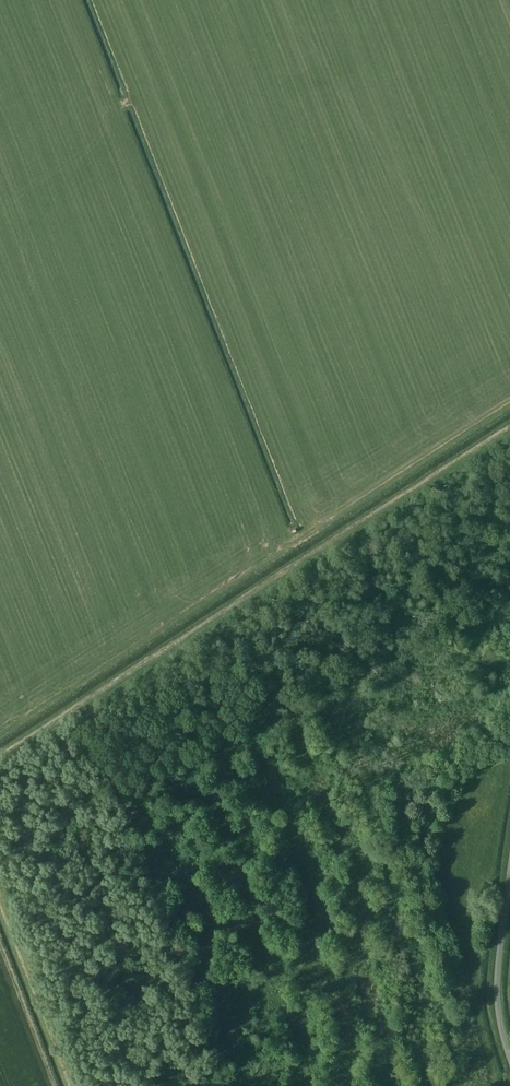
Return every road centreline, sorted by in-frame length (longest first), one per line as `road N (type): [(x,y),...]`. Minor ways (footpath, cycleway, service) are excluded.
road 1 (unclassified): [(509,891),(499,994),(509,1050)]

